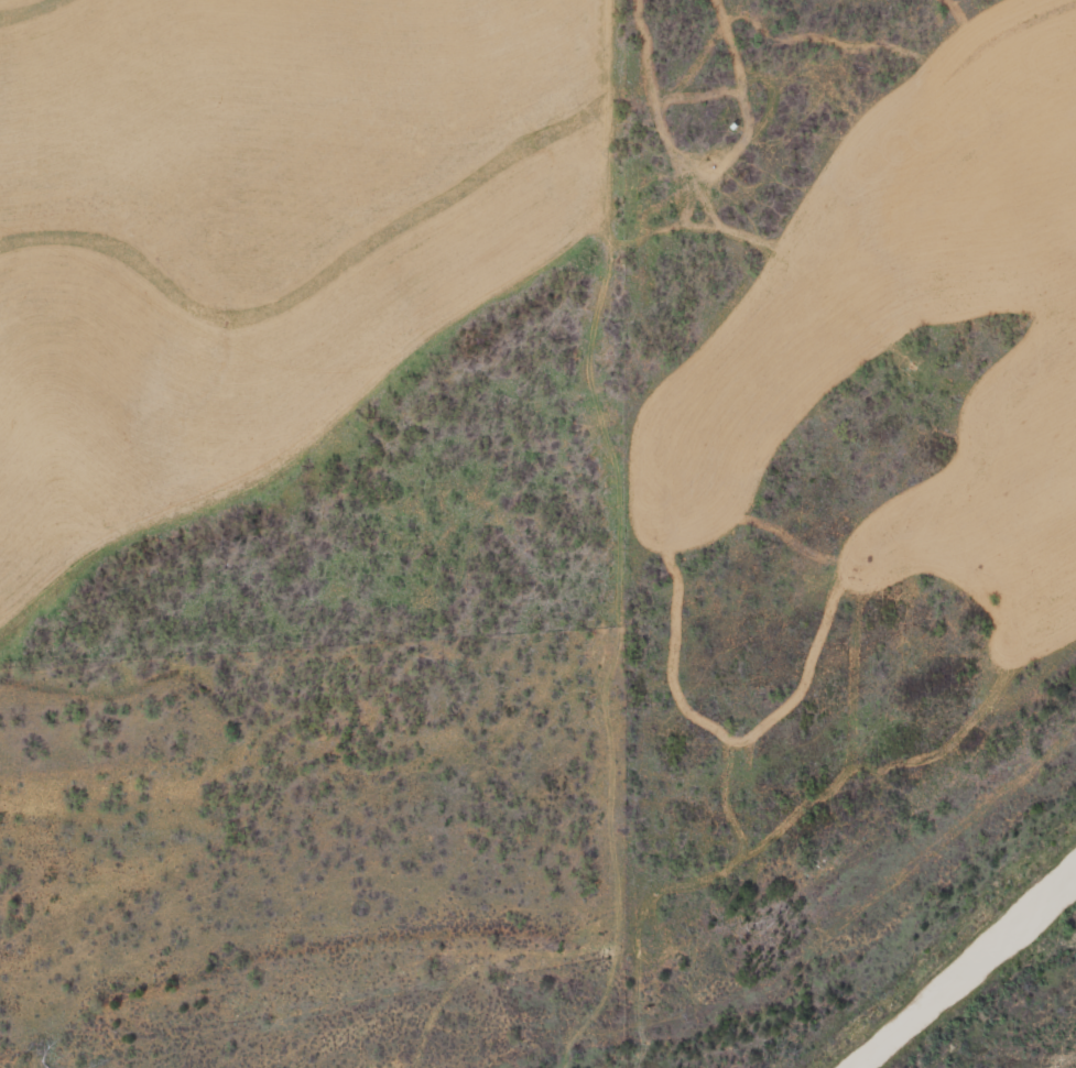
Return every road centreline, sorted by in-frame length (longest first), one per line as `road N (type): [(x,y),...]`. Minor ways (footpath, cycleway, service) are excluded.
road 1 (residential): [(615,0),(607,447),(618,651),(604,1067)]

